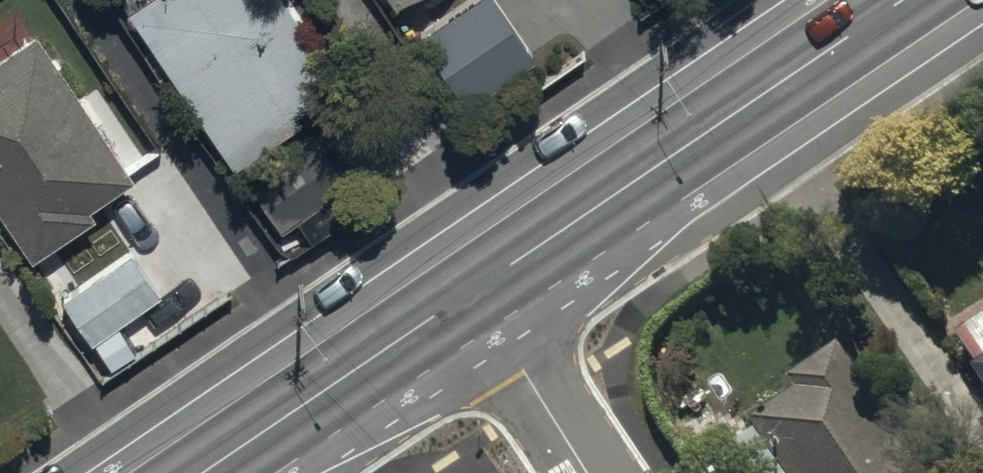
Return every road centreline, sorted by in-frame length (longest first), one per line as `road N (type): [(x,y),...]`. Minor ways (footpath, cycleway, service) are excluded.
road 1 (secondary): [(456,301),(900,0)]
road 2 (secondary): [(203,472),(456,301)]
road 3 (residential): [(573,472),(456,301)]

